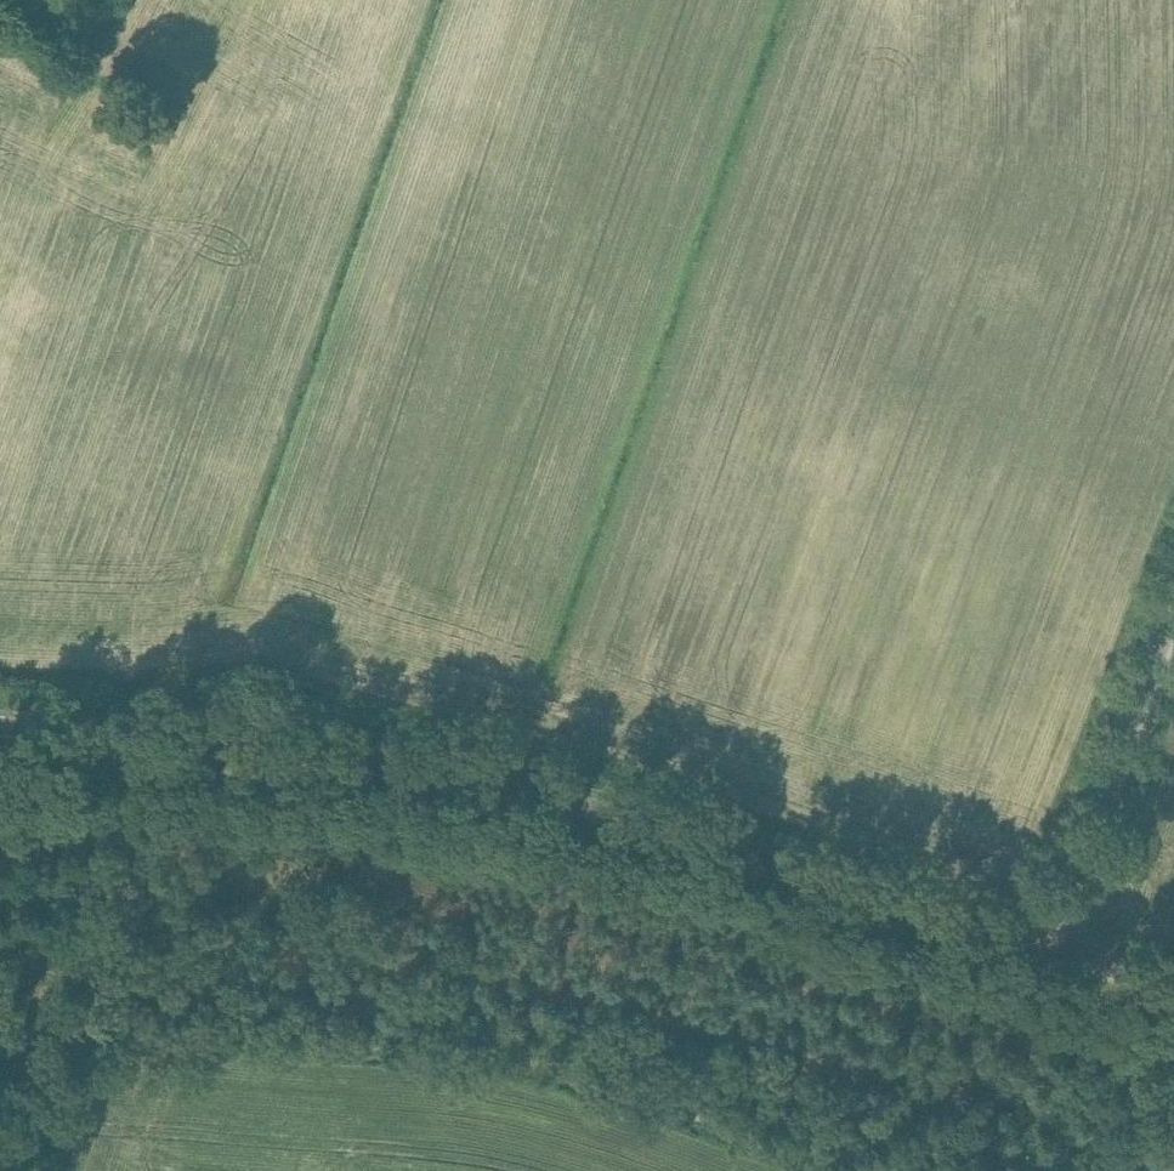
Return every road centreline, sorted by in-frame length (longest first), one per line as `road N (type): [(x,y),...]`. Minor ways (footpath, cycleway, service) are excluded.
road 1 (tertiary): [(1047,943),(551,794),(249,745),(0,722)]
road 2 (tertiary): [(1047,943),(1173,591)]
road 3 (tertiary): [(1173,983),(1047,943)]

